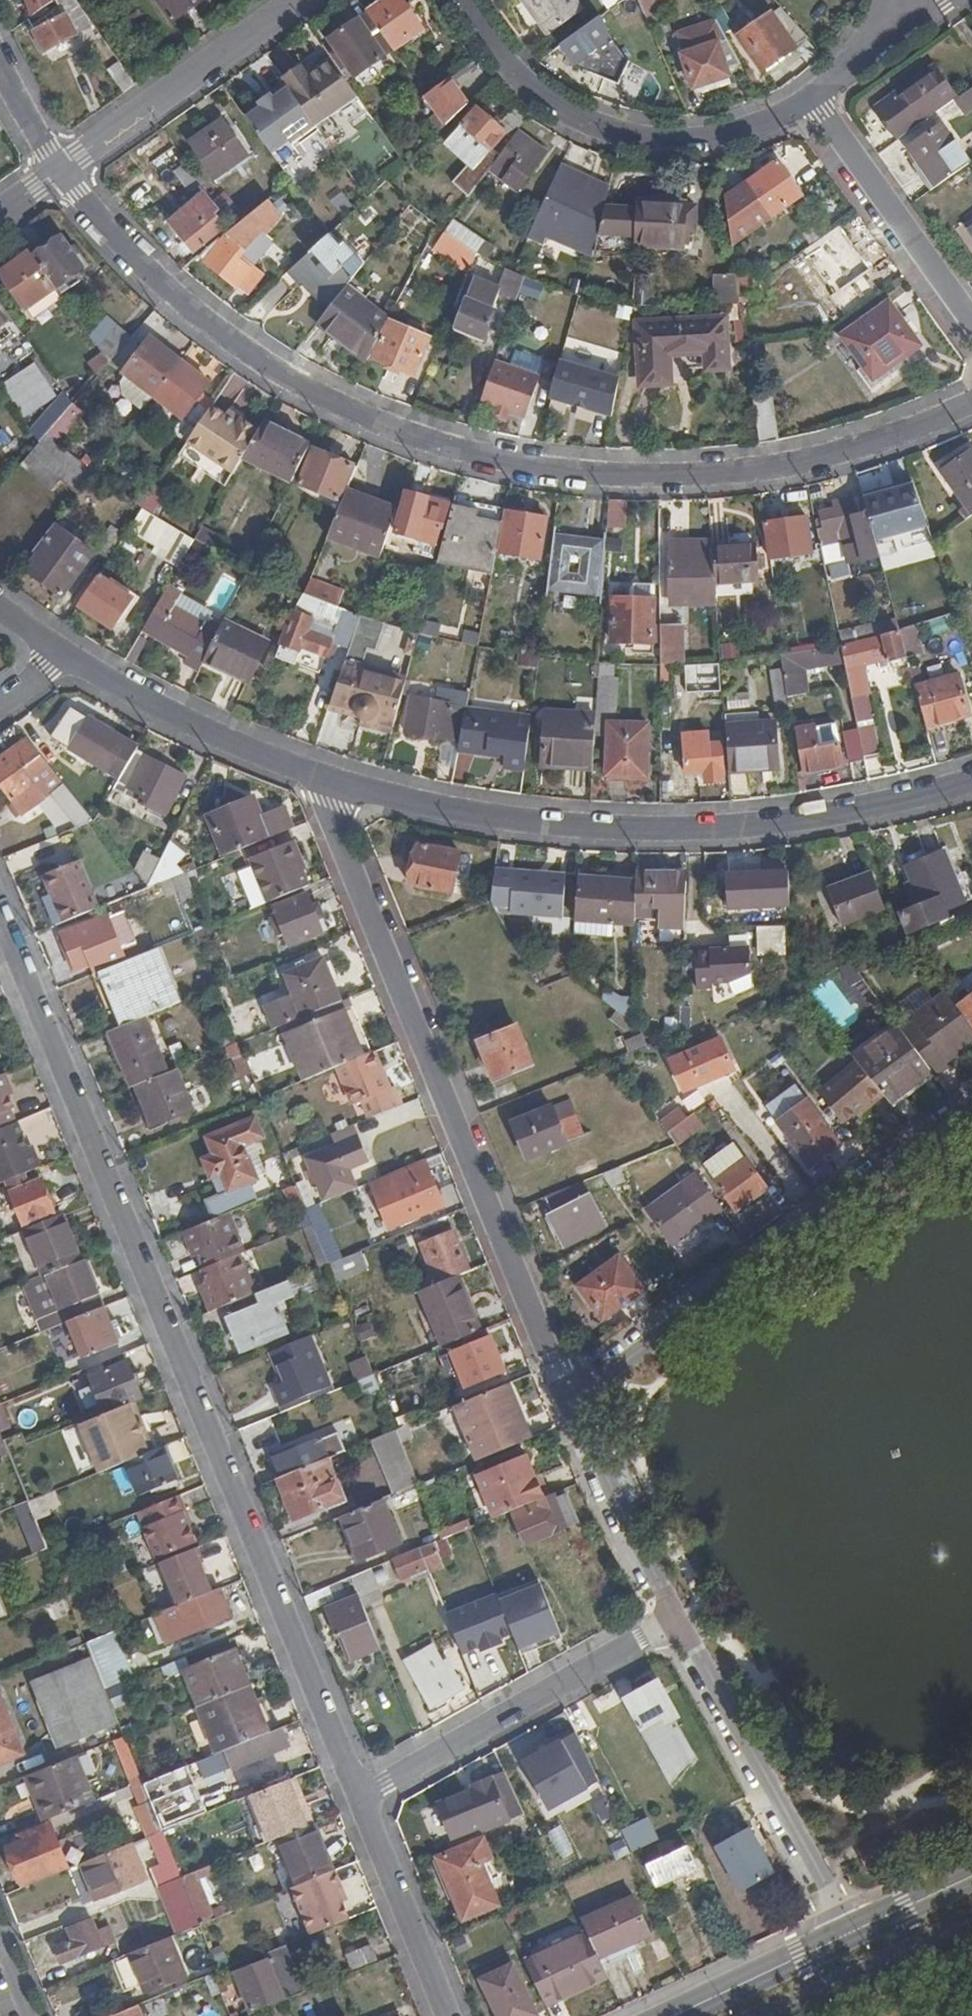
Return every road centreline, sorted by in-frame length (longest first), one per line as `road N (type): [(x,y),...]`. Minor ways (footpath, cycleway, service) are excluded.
road 1 (residential): [(971,403),(874,447),(719,478),(571,475),(405,440),(270,377),(157,287),(55,175)]
road 2 (unclassified): [(354,1795),(0,916)]
road 3 (residential): [(568,1397),(312,773)]
road 4 (residential): [(312,773),(475,810),(647,834),(840,817),(971,783)]
road 5 (residential): [(971,1098),(568,1397)]
road 6 (unclassified): [(816,100),(713,139),(645,140),(592,125),(538,96),(463,0)]
road 7 (residential): [(681,1622),(354,1795)]
road 8 (residential): [(854,1927),(681,1622)]
road 9 (unclassified): [(55,175),(301,0)]
road 10 (residential): [(50,649),(186,727),(312,773)]
road 11 (unclassified): [(816,100),(971,322)]
road 12 (residential): [(681,1622),(568,1397)]
road 13 (unclassified): [(448,2015),(354,1795)]
road 14 (secondary): [(854,1927),(668,2015)]
road 15 (secondary): [(971,1871),(854,1927)]

